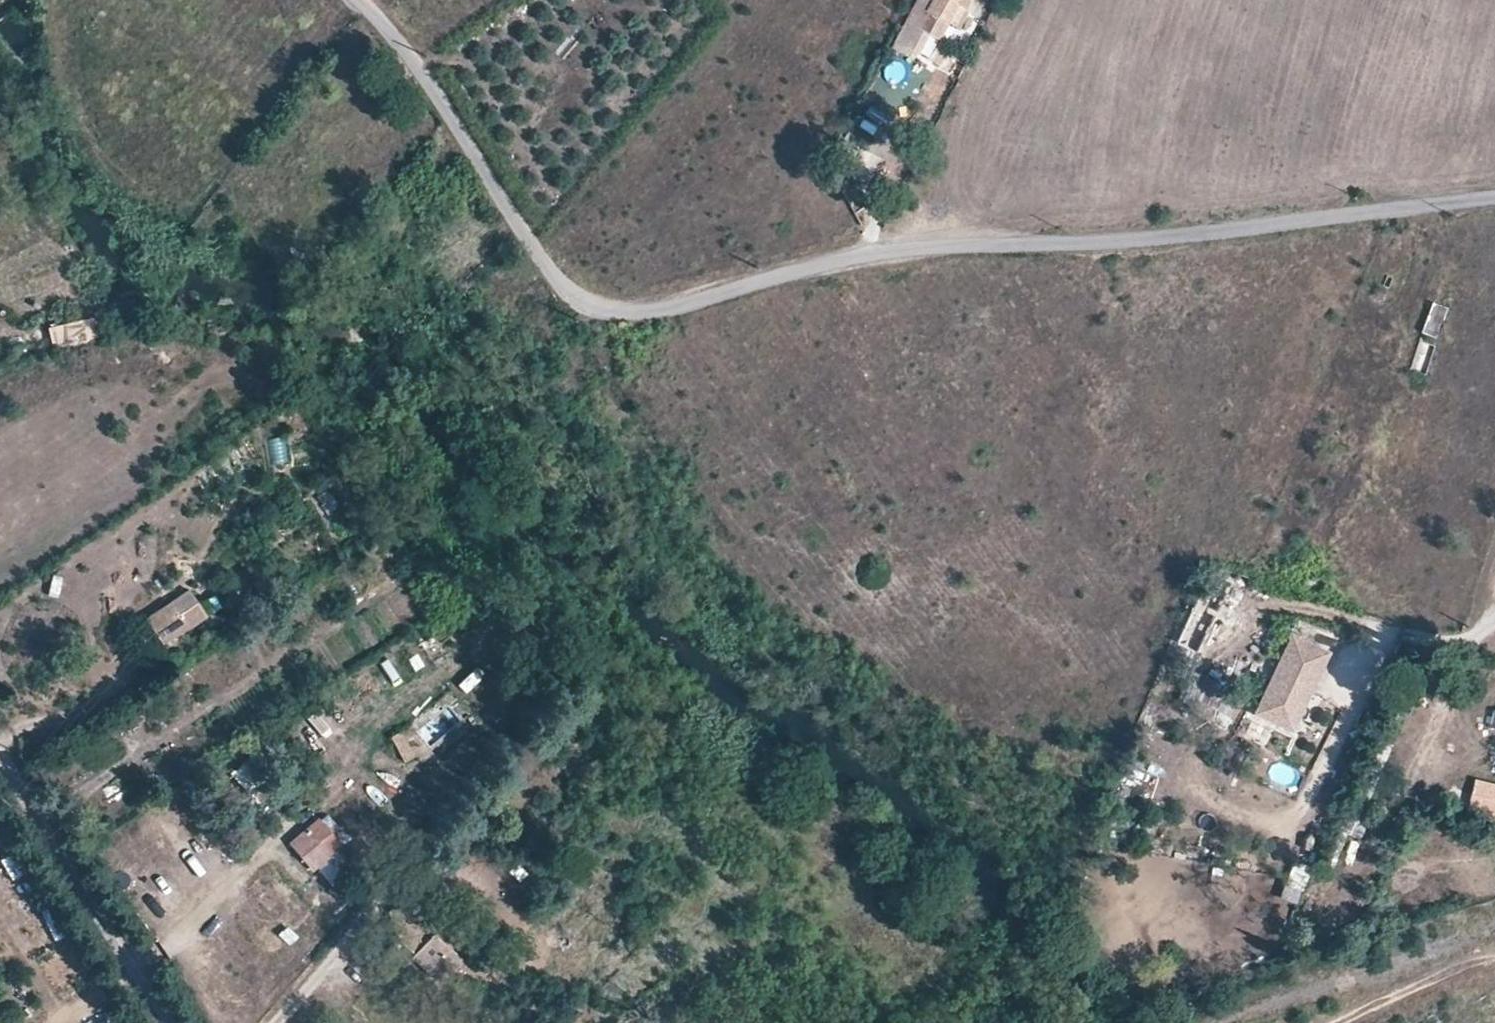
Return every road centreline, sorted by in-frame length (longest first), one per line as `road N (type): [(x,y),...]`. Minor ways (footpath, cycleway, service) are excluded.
road 1 (unclassified): [(1494,199),(1124,243),(894,251),(625,312),(589,305),(562,287),(421,68),(362,0)]
road 2 (track): [(173,1022),(0,759)]
road 3 (track): [(274,1022),(357,926)]

